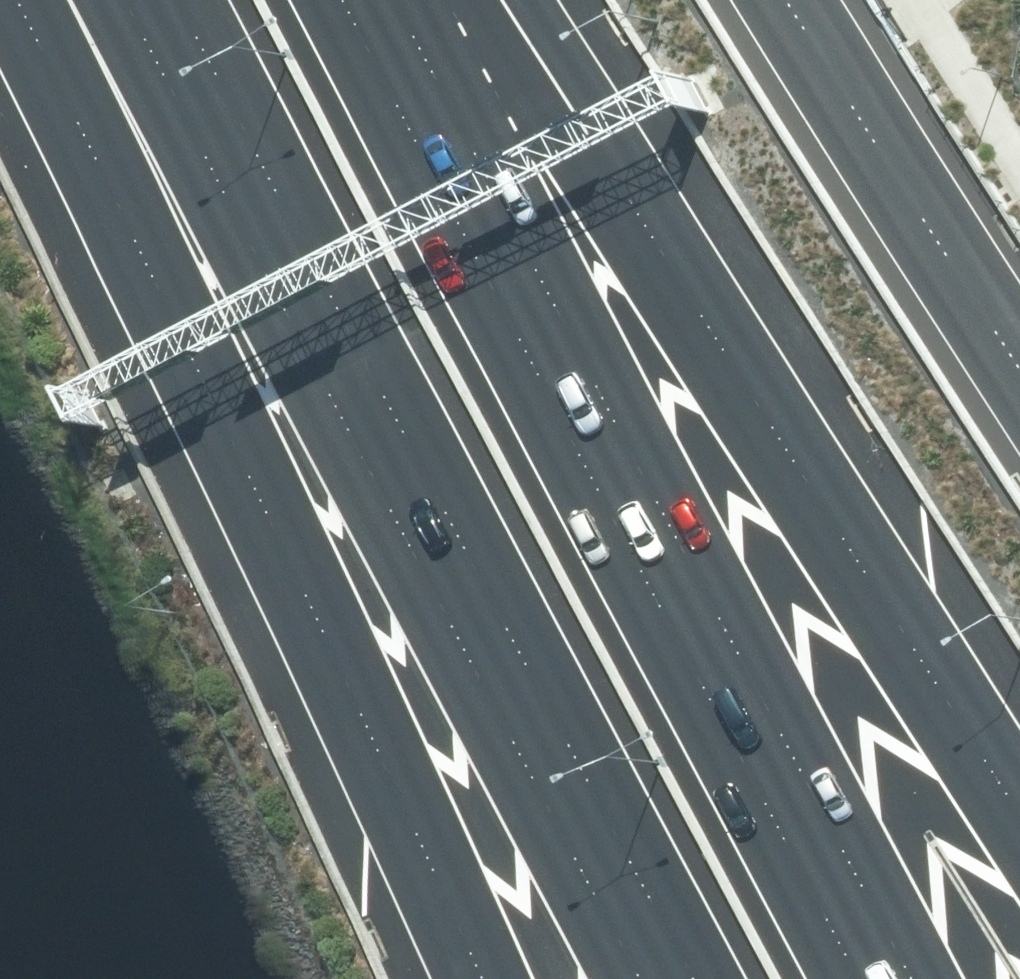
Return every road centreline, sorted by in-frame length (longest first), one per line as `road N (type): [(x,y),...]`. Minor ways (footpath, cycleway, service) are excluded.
road 1 (motorway): [(679,978),(164,0)]
road 2 (motorway): [(393,0),(903,978)]
road 3 (motorway): [(489,978),(285,522),(26,0)]
road 4 (motorway): [(501,0),(1019,802)]

